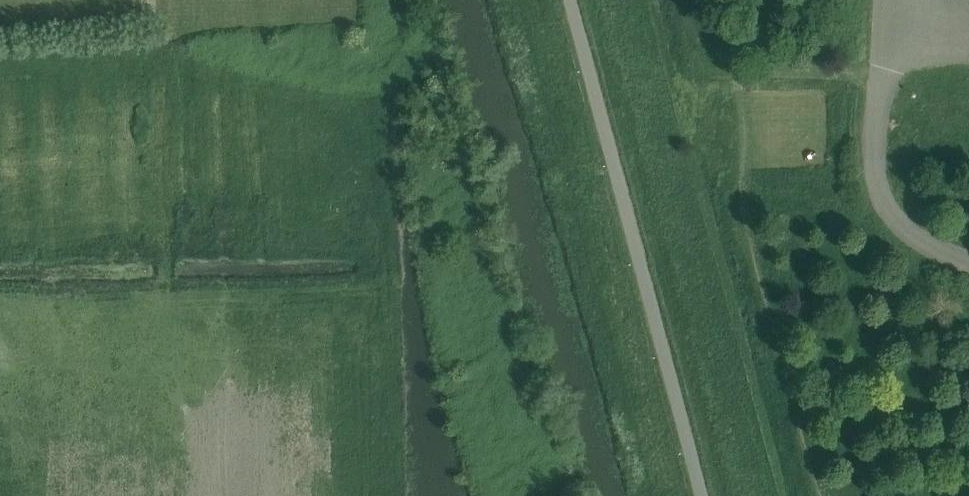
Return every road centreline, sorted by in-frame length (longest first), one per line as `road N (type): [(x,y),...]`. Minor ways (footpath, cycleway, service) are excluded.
road 1 (unclassified): [(697,495),(567,0)]

